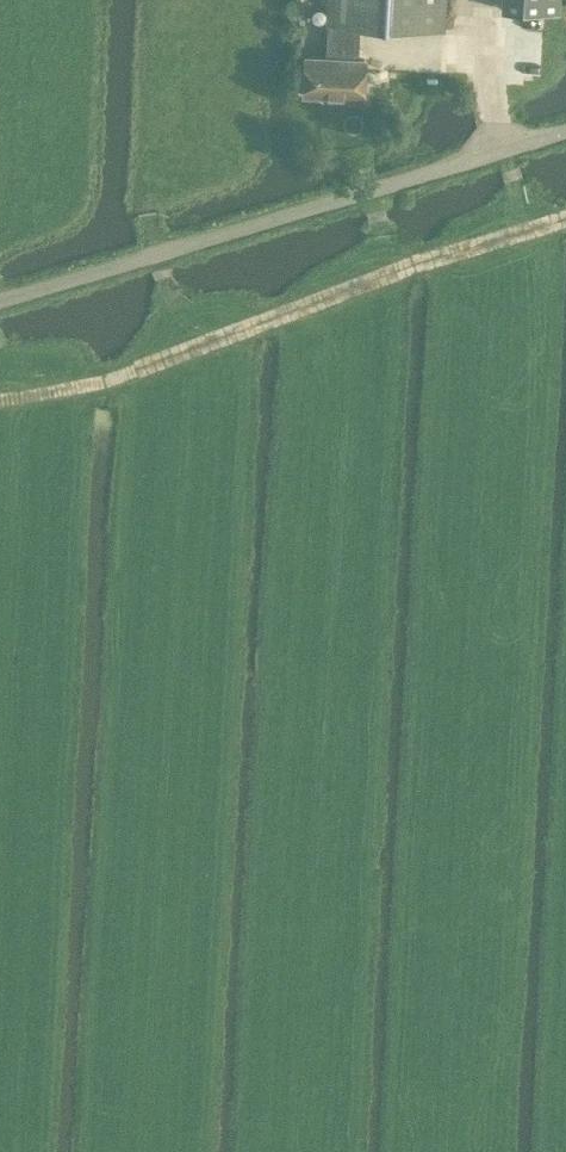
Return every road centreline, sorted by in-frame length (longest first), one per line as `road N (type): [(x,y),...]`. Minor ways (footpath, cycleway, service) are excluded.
road 1 (track): [(565,221),(67,392),(0,400)]
road 2 (unclassified): [(0,299),(565,130)]
road 3 (track): [(165,409),(165,250),(152,196),(163,0)]

